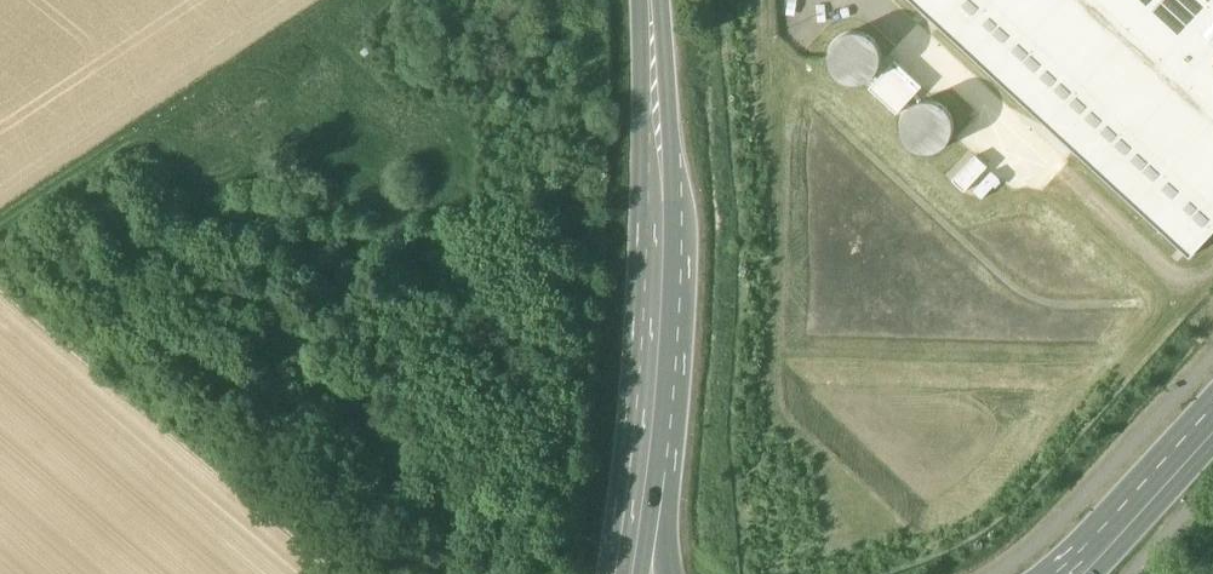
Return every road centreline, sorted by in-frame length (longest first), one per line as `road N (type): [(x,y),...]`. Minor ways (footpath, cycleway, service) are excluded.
road 1 (primary): [(647,475),(667,171),(654,0)]
road 2 (track): [(0,223),(337,0)]
road 3 (secondary): [(1075,573),(1212,431)]

